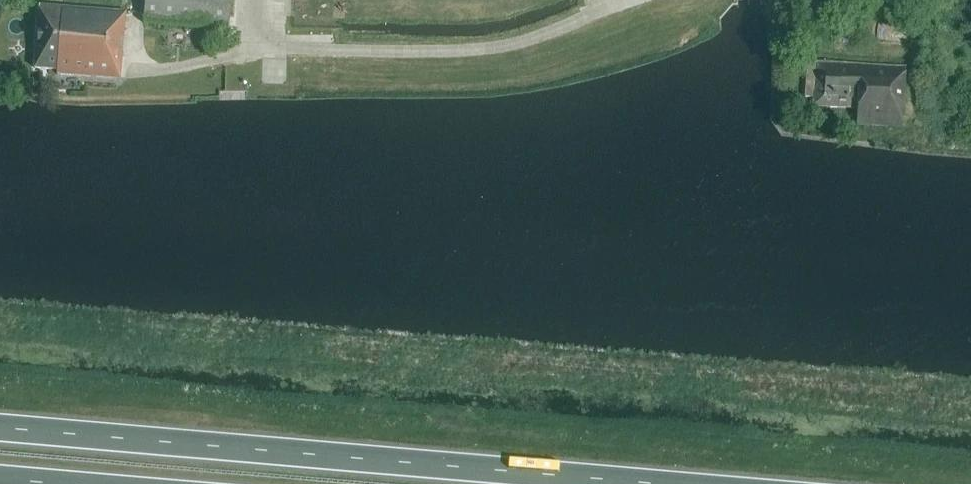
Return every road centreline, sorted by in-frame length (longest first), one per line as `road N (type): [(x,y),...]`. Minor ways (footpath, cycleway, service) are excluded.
road 1 (trunk): [(661,483),(0,428)]
road 2 (unclassified): [(277,48),(490,48),(629,0)]

